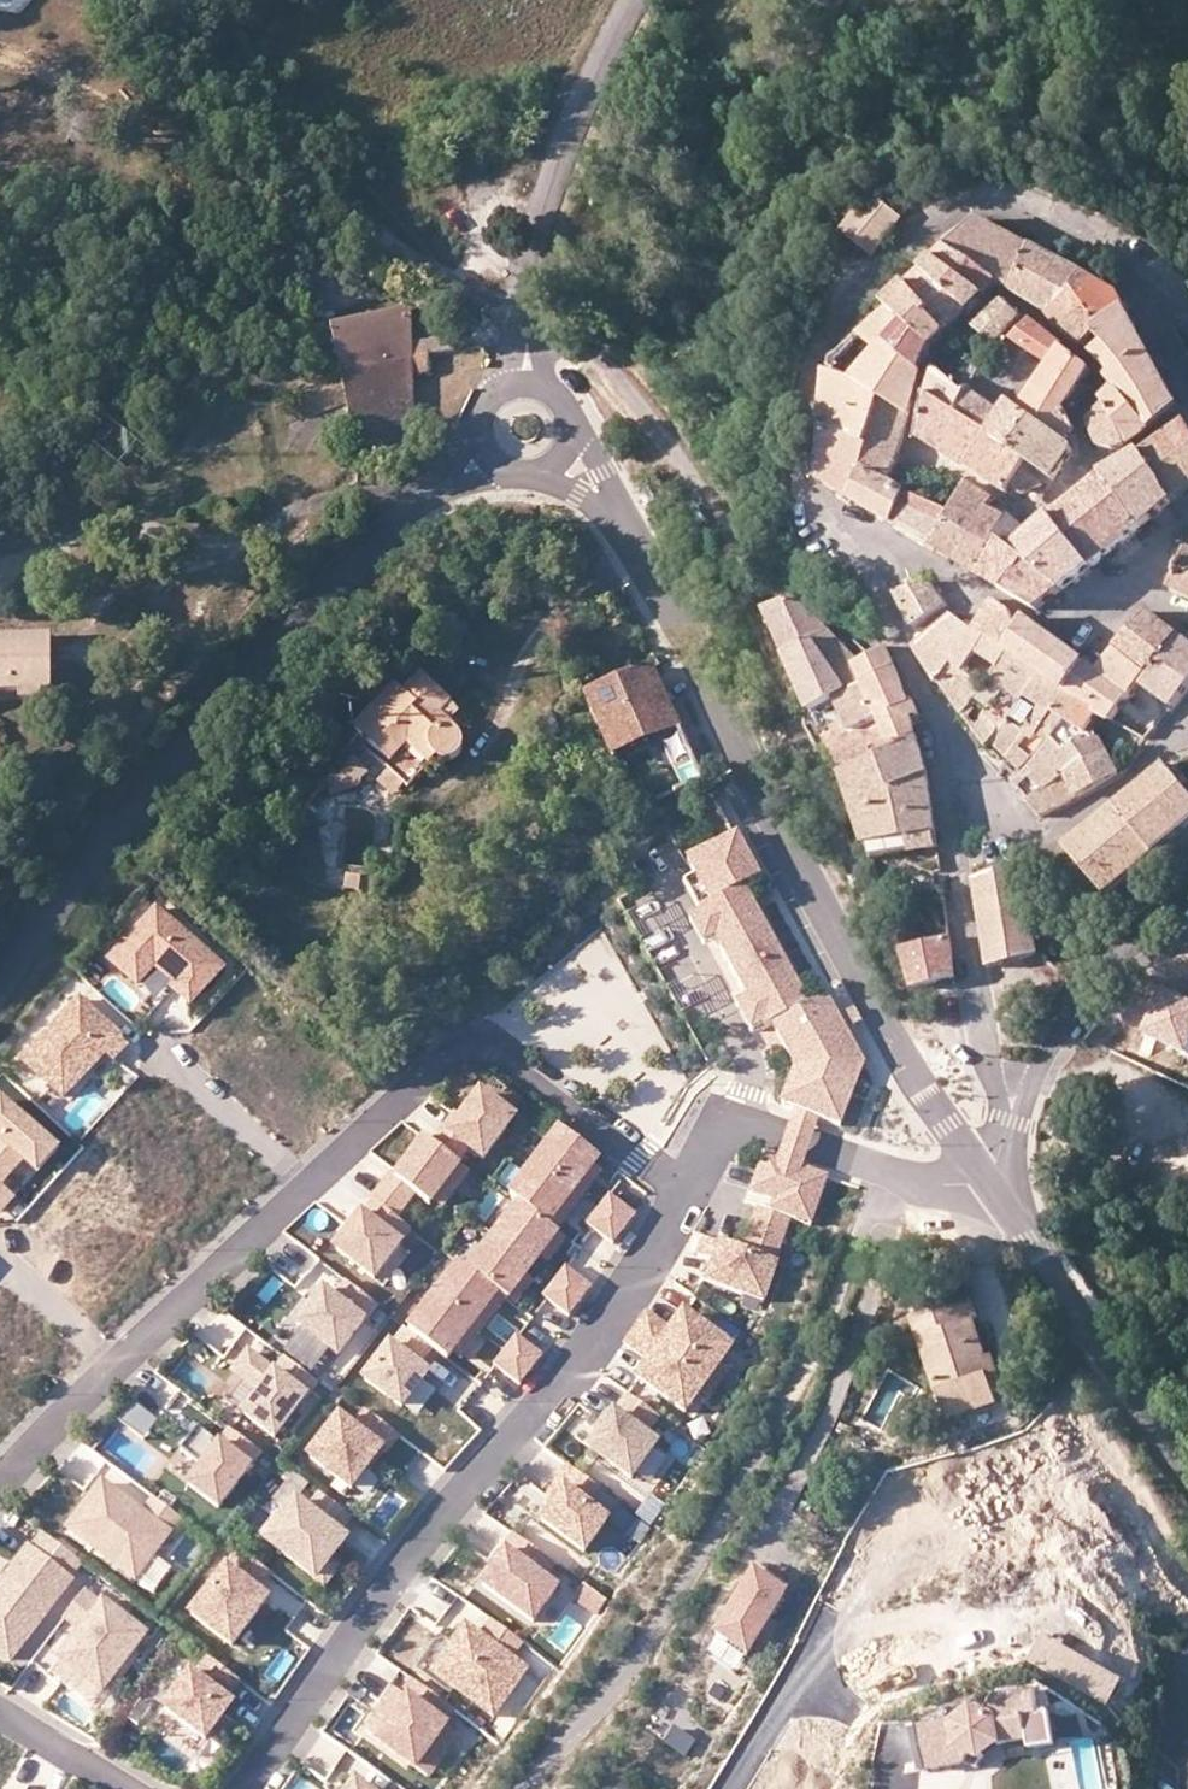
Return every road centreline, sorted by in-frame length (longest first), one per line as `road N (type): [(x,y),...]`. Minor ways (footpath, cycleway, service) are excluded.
road 1 (residential): [(0,1483),(92,1383),(446,1057),(477,1050),(506,1058),(684,1191)]
road 2 (tertiary): [(619,515),(662,611),(768,792),(879,1012),(984,1175)]
road 3 (residential): [(684,1191),(581,1356),(383,1593),(243,1788)]
road 4 (residential): [(528,1788),(640,1645),(700,1551),(848,1269),(884,1169)]
road 5 (tertiary): [(0,983),(106,842),(285,631),(417,505)]
road 6 (residential): [(1117,252),(1033,212),(980,205),(908,242),(828,320),(804,369),(800,453),(812,511),(859,566)]
road 7 (residential): [(0,45),(126,87),(181,130),(526,315)]
road 8 (tertiary): [(984,1175),(1187,1469)]
road 9 (tertiary): [(634,0),(557,162),(533,241),(526,315)]
road 10 (residential): [(909,458),(1037,509),(1084,466),(1087,414),(1102,372),(1086,355)]
road 11 (residential): [(859,566),(929,699),(957,861)]
road 12 (residential): [(909,458),(929,371),(1000,296),(1019,302),(1086,355)]
road 13 (residential): [(1010,1125),(1071,1019),(1187,891)]
road 14 (residential): [(957,861),(1053,830),(1174,742),(1187,722)]
road 15 (residential): [(957,861),(985,1043),(1010,1125)]
road 16 (residential): [(1117,252),(1187,397)]
road 17 (residential): [(125,1788),(0,1714)]
road 18 (residential): [(1187,372),(1129,258),(1117,252)]
road 19 (residential): [(684,1191),(713,1137),(731,1127),(787,1137)]

